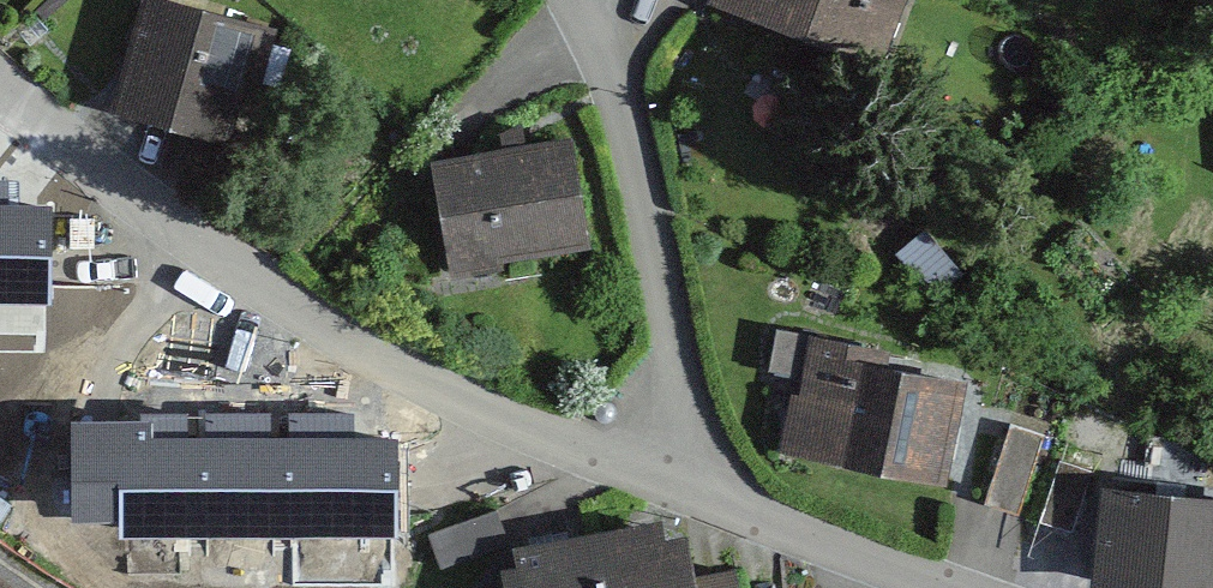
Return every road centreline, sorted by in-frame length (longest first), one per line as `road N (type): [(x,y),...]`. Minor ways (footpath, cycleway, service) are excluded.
road 1 (residential): [(746,518),(368,369),(0,116)]
road 2 (residential): [(746,518),(600,79),(552,0)]
road 3 (residential): [(933,587),(746,518)]

